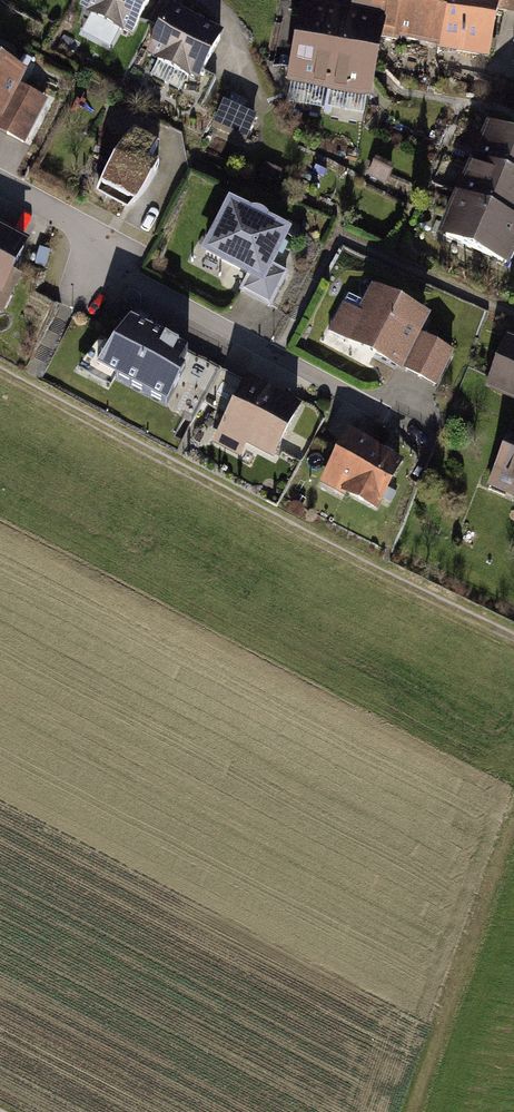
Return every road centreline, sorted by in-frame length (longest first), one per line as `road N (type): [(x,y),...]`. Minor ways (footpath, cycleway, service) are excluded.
road 1 (track): [(0,374),(513,638)]
road 2 (track): [(408,1111),(513,817)]
road 3 (residential): [(0,184),(113,249)]

